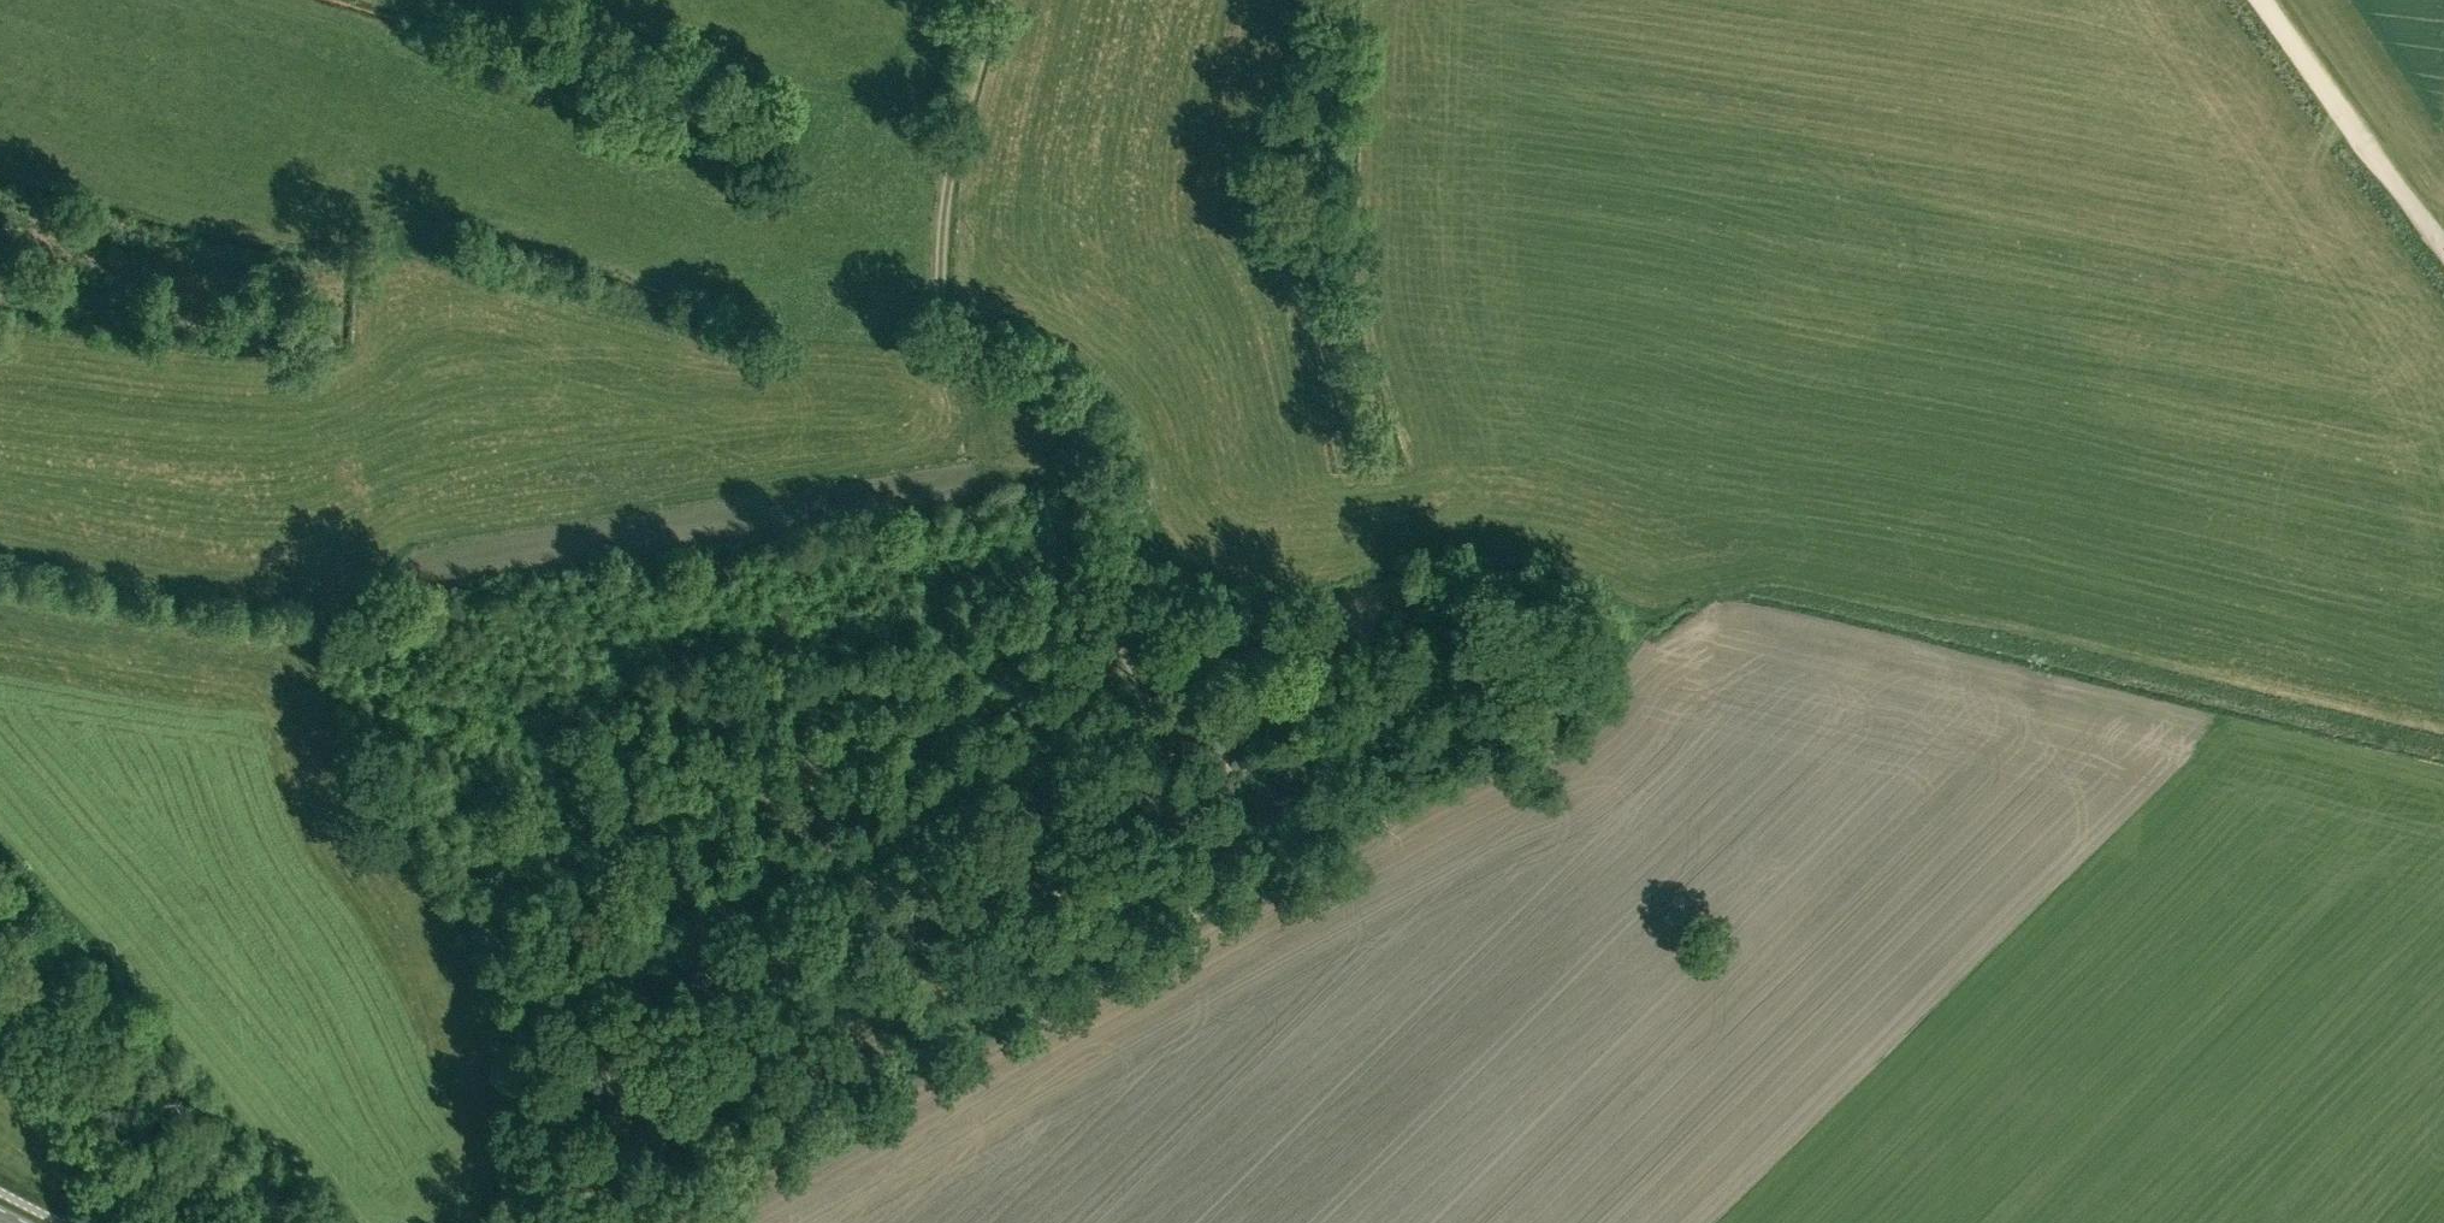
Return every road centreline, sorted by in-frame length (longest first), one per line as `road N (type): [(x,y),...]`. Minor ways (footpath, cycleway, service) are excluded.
road 1 (track): [(531,1222),(772,1093),(1001,956),(1143,781),(1154,725)]
road 2 (track): [(1154,725),(1083,550),(1072,411),(968,366),(944,324),(946,198),(988,0)]
road 3 (track): [(2443,245),(2263,0)]

